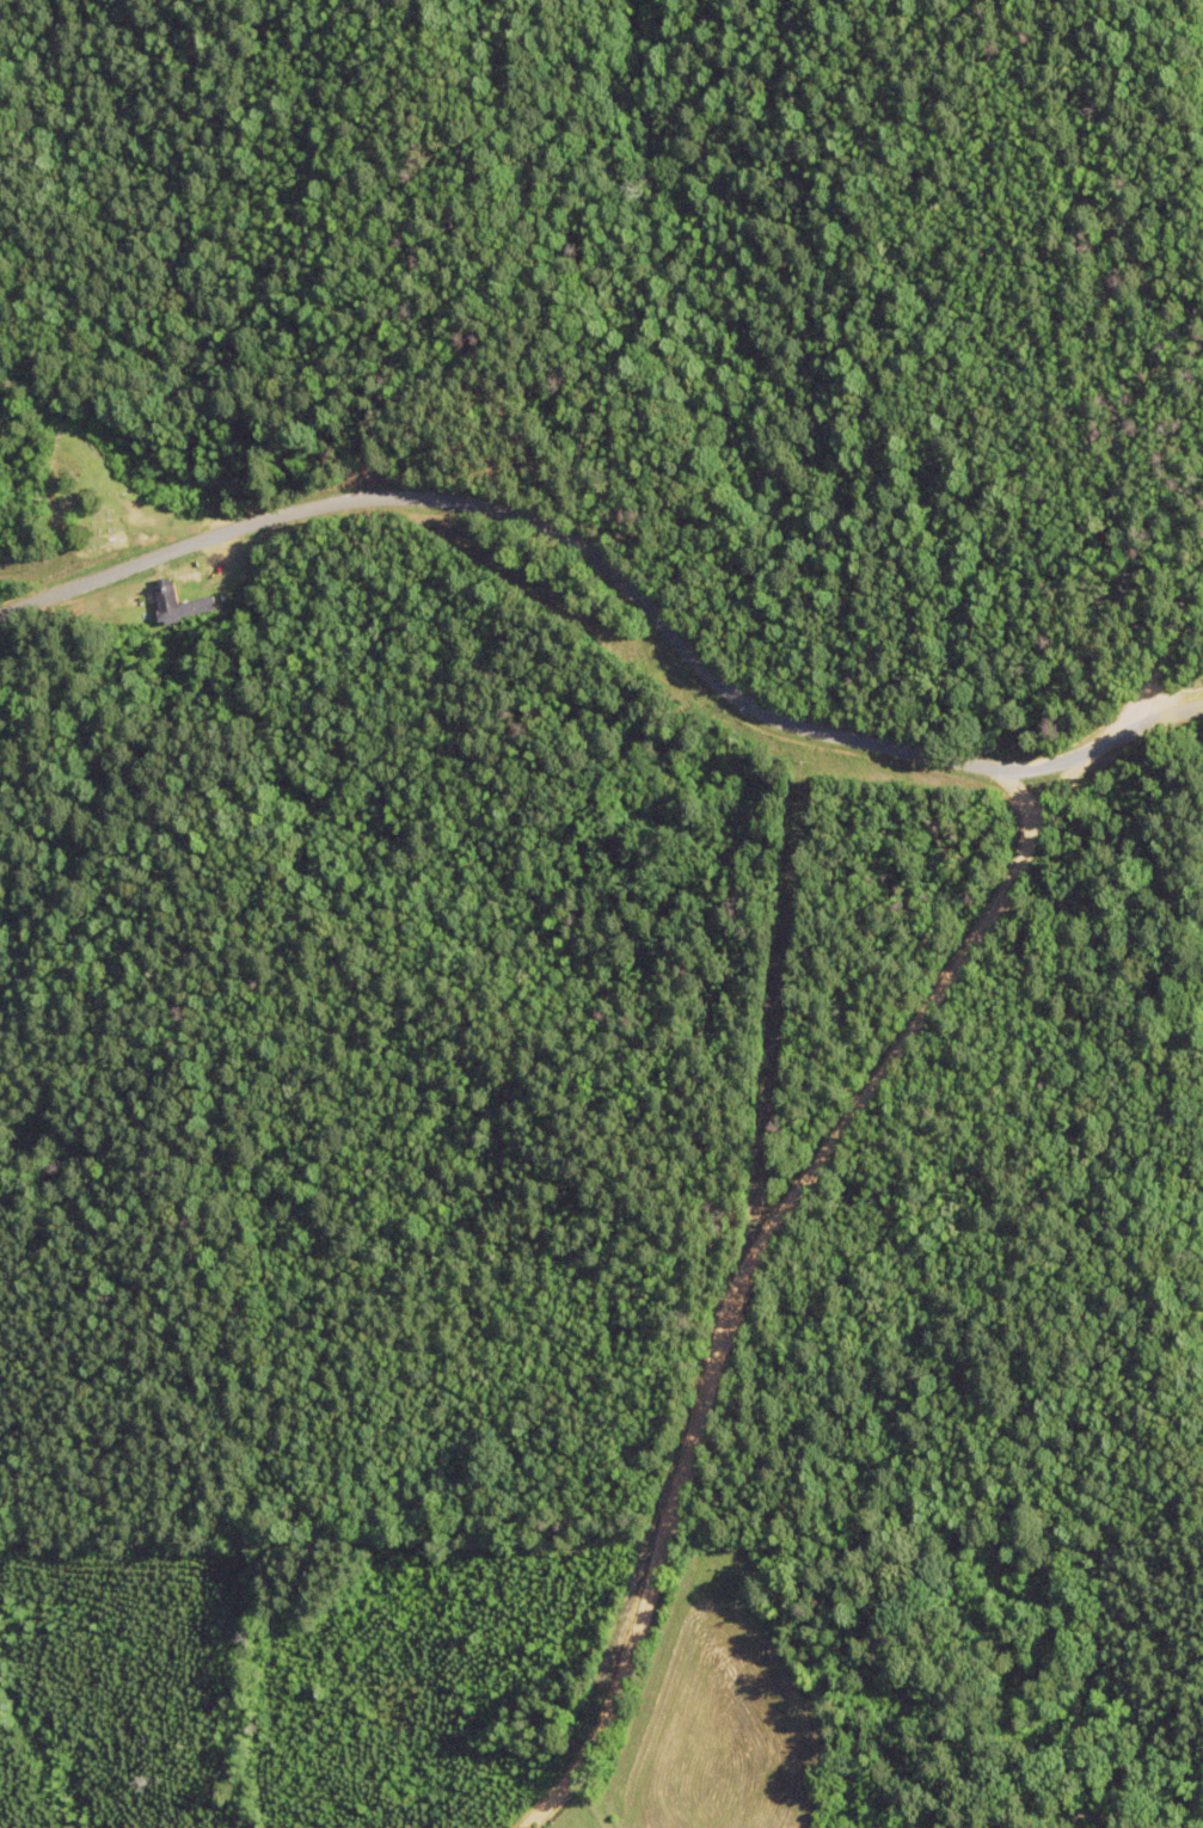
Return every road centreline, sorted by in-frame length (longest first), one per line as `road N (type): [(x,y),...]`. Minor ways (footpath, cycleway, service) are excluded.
road 1 (residential): [(1202,725),(1185,726),(1119,762),(1012,786),(820,726),(597,527),(524,497),(368,496),(251,520),(0,611)]
road 2 (residential): [(557,1827),(645,1722),(766,1324),(873,1130),(952,1033),(1119,762)]
road 3 (residential): [(1119,762),(1202,642)]

